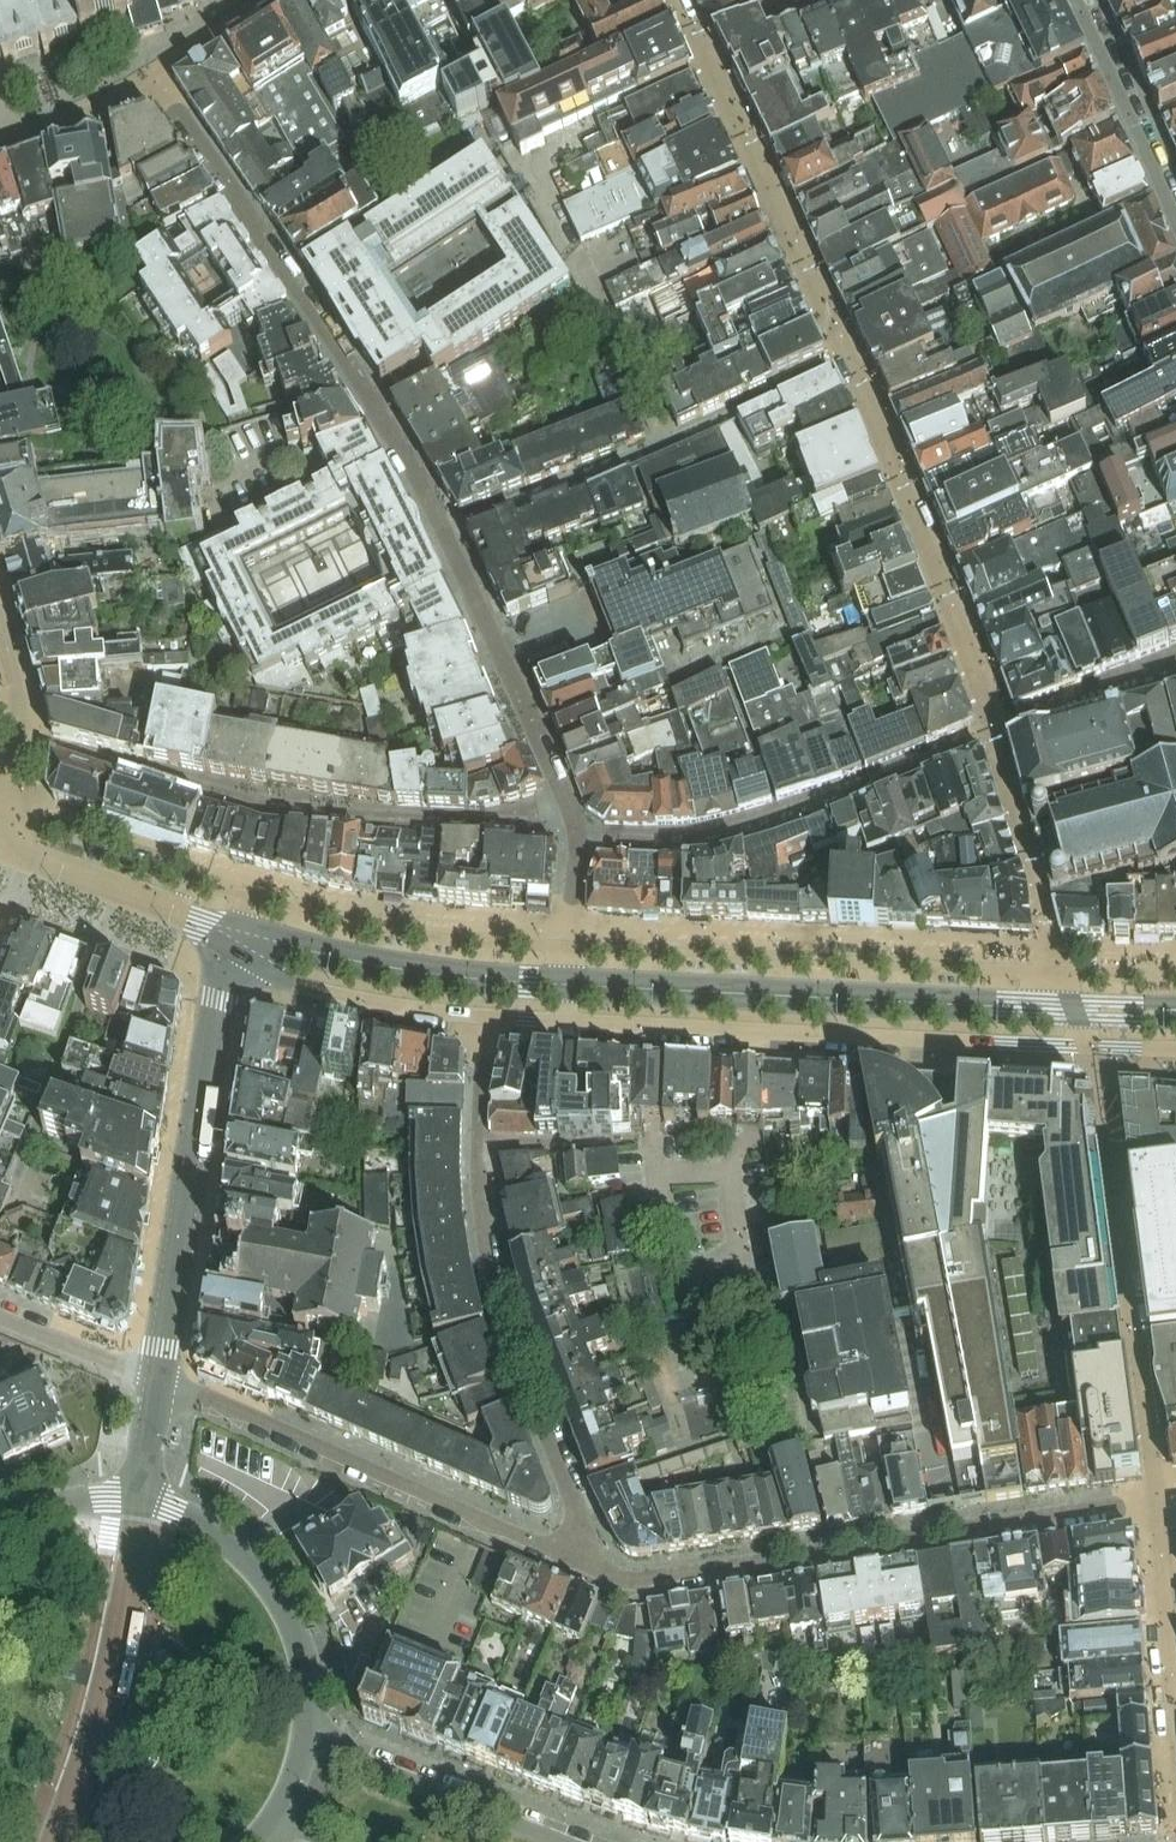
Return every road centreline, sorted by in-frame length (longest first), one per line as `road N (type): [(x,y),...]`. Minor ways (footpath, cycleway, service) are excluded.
road 1 (residential): [(846,359),(998,730),(1061,972)]
road 2 (residential): [(582,1563),(618,1588),(1155,1501)]
road 3 (residential): [(578,830),(264,806),(20,737)]
road 4 (residential): [(582,1563),(481,1218),(485,1017)]
road 5 (residential): [(443,530),(377,409),(148,76)]
road 6 (residential): [(567,1022),(1088,1047)]
road 7 (residential): [(1074,1010),(567,985)]
road 8 (residential): [(1061,972),(565,947)]
road 9 (residential): [(158,1379),(582,1563)]
road 10 (residential): [(1088,1047),(1106,1097),(1155,1501)]
road 11 (residential): [(443,530),(846,359)]
road 12 (residential): [(158,1379),(231,959)]
road 13 (residential): [(565,947),(377,926),(249,897),(239,932)]
road 14 (residential): [(696,36),(846,359)]
road 15 (residential): [(11,1213),(119,890)]
road 16 (residential): [(567,985),(413,971),(239,932)]
road 17 (residential): [(578,830),(443,530)]
road 18 (residential): [(309,1721),(302,1648),(262,1574),(211,1529),(140,1503)]
road 19 (residential): [(566,1841),(334,1748),(309,1721)]
road 20 (residential): [(231,959),(342,996),(485,1017)]
road 21 (residential): [(1155,1501),(1175,1749)]
road 22 (residential): [(1175,220),(1076,0)]
road 23 (residential): [(158,1379),(0,1315)]
road 24 (residential): [(0,142),(148,76)]
road 25 (residential): [(140,1503),(63,1503),(0,1527)]
road 26 (residential): [(148,76),(264,0)]
road 27 (residential): [(258,1841),(295,1782),(309,1721)]
road 28 (residential): [(239,932),(119,890)]
road 29 (residential): [(140,1503),(158,1379)]

